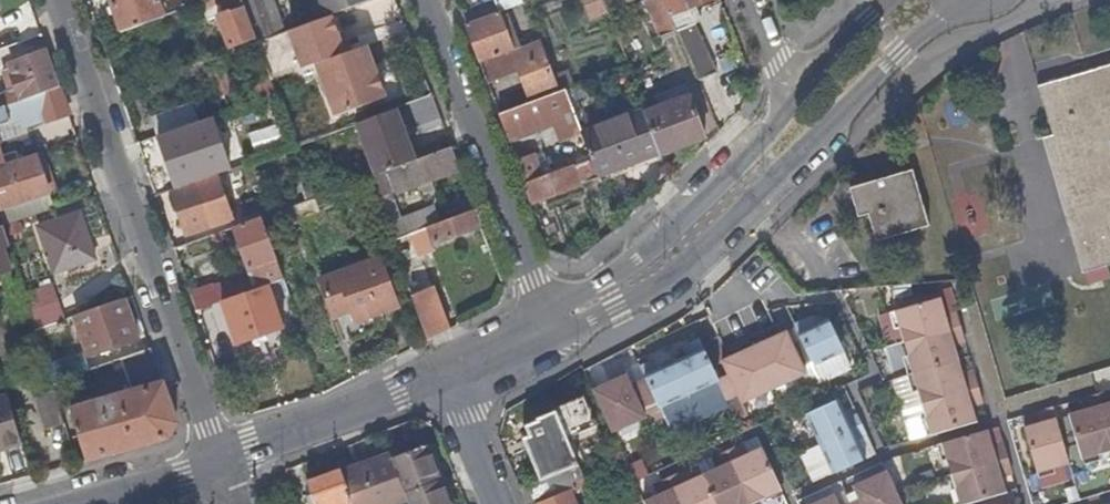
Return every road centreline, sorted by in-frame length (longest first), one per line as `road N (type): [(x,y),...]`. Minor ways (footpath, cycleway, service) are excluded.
road 1 (residential): [(555,335),(617,305),(684,256),(958,0)]
road 2 (residential): [(224,468),(57,0)]
road 3 (residential): [(793,96),(668,234),(597,283),(543,309)]
road 4 (residential): [(426,0),(543,309)]
road 5 (residential): [(224,468),(251,449),(450,373)]
road 6 (residential): [(450,373),(503,503)]
road 7 (residential): [(887,0),(793,96)]
road 8 (residential): [(99,503),(224,468)]

